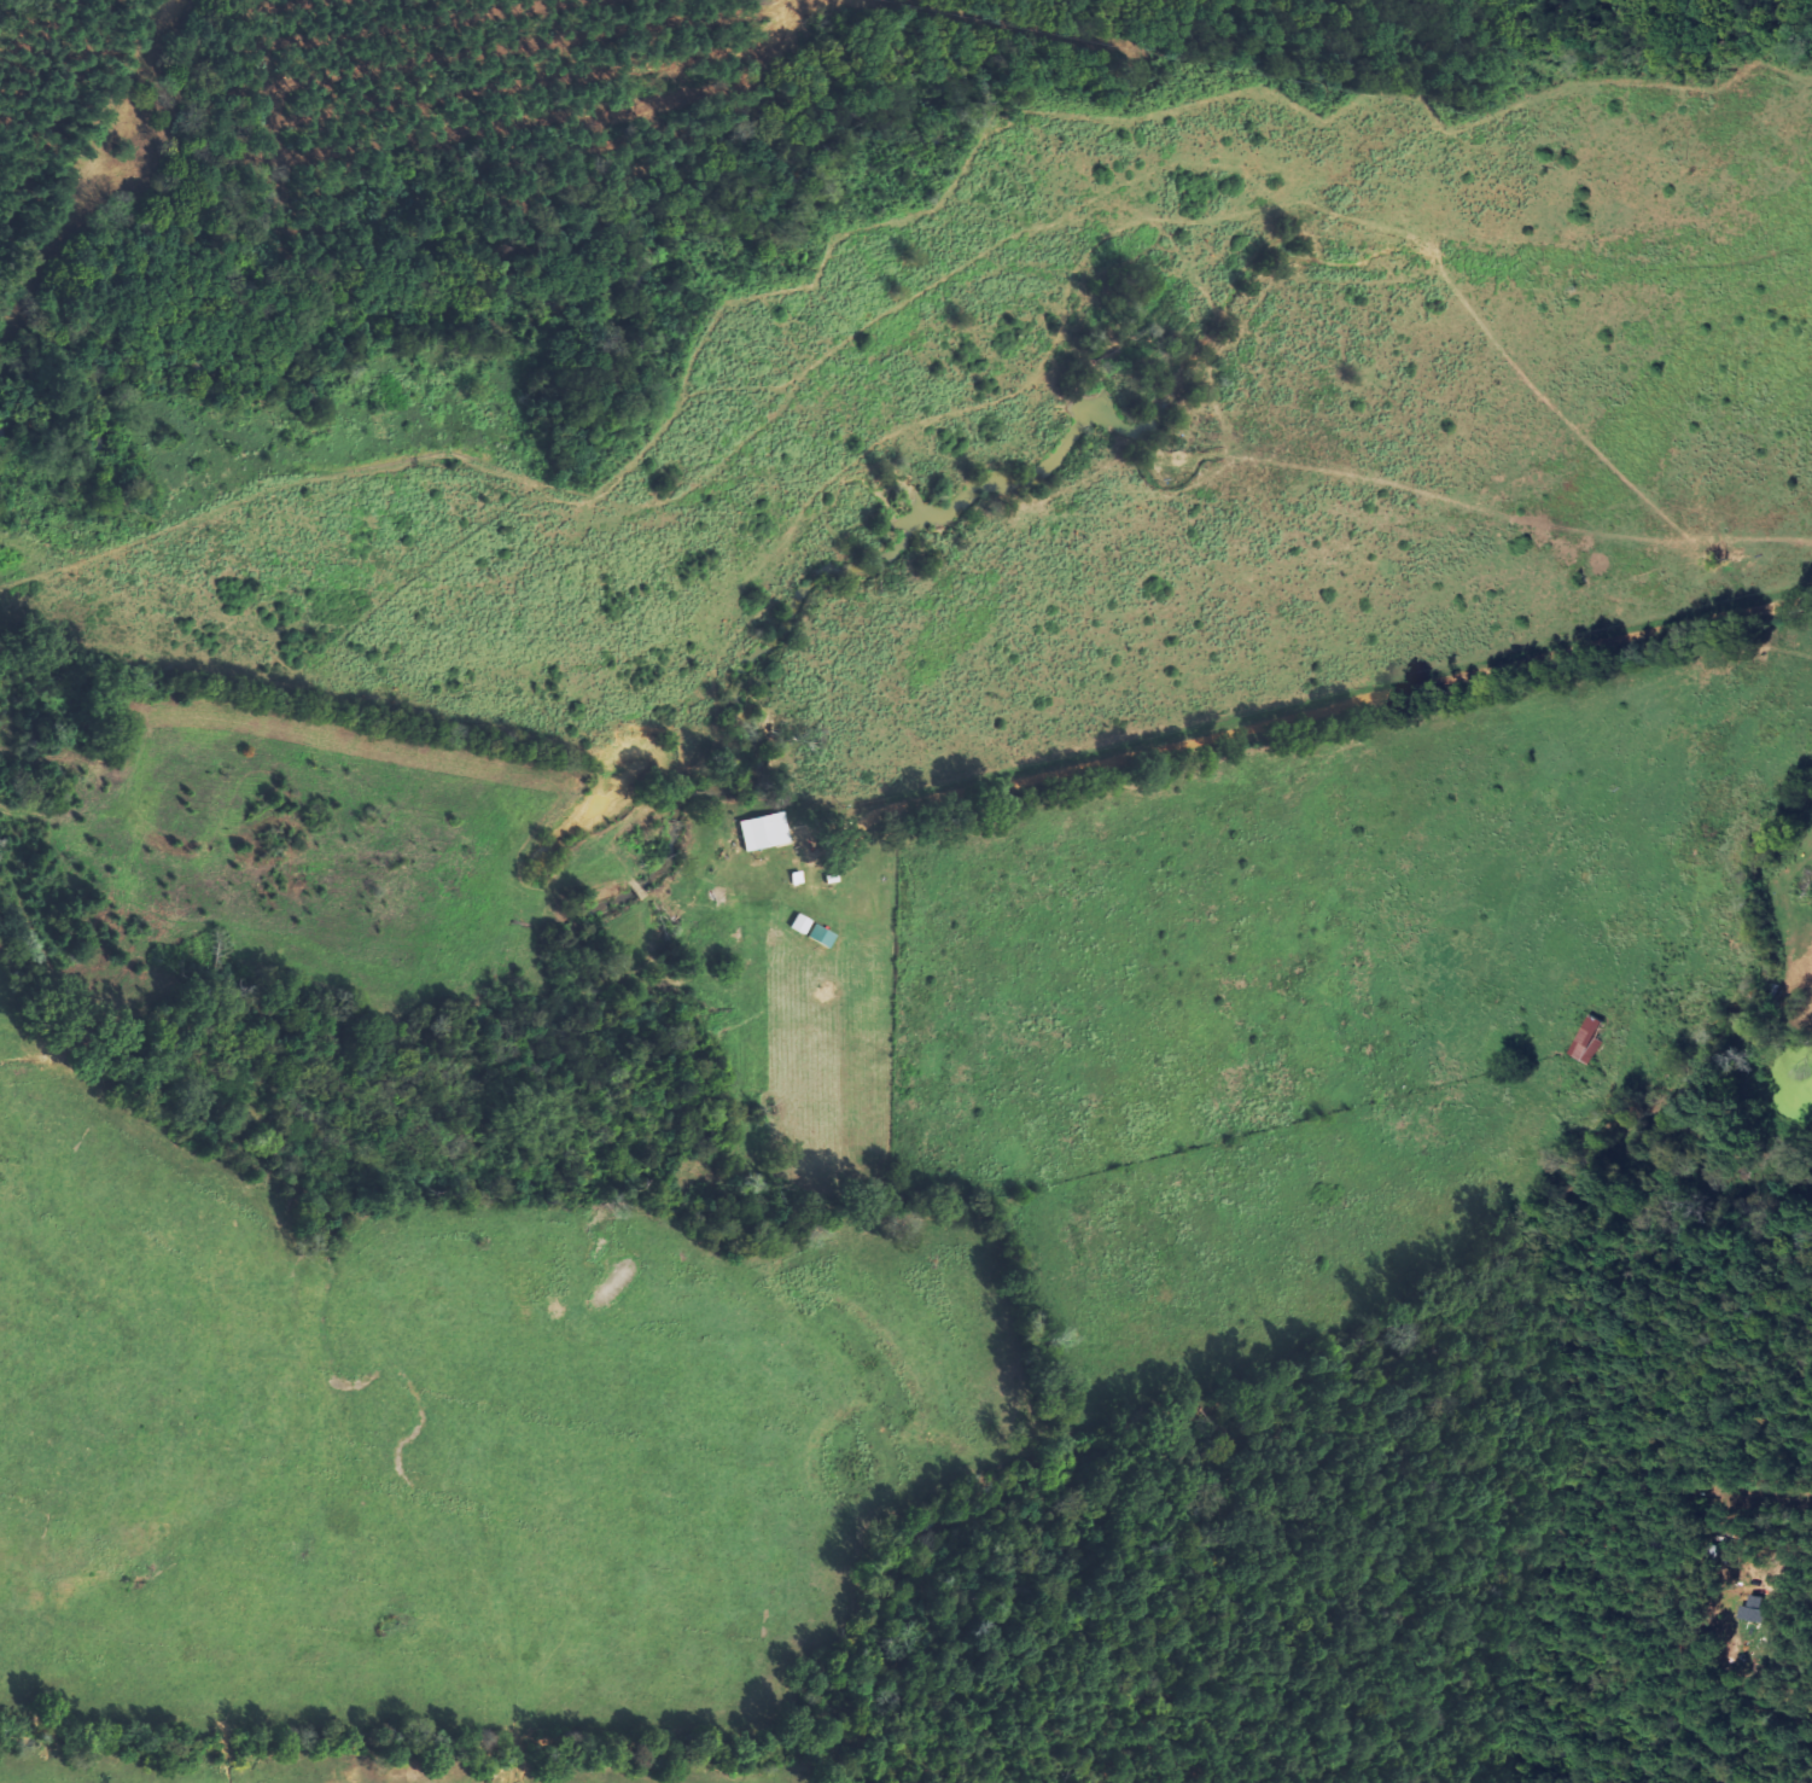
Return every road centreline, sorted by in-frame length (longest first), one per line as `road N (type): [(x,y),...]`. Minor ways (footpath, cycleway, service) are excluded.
road 1 (residential): [(984,798),(1811,600)]

